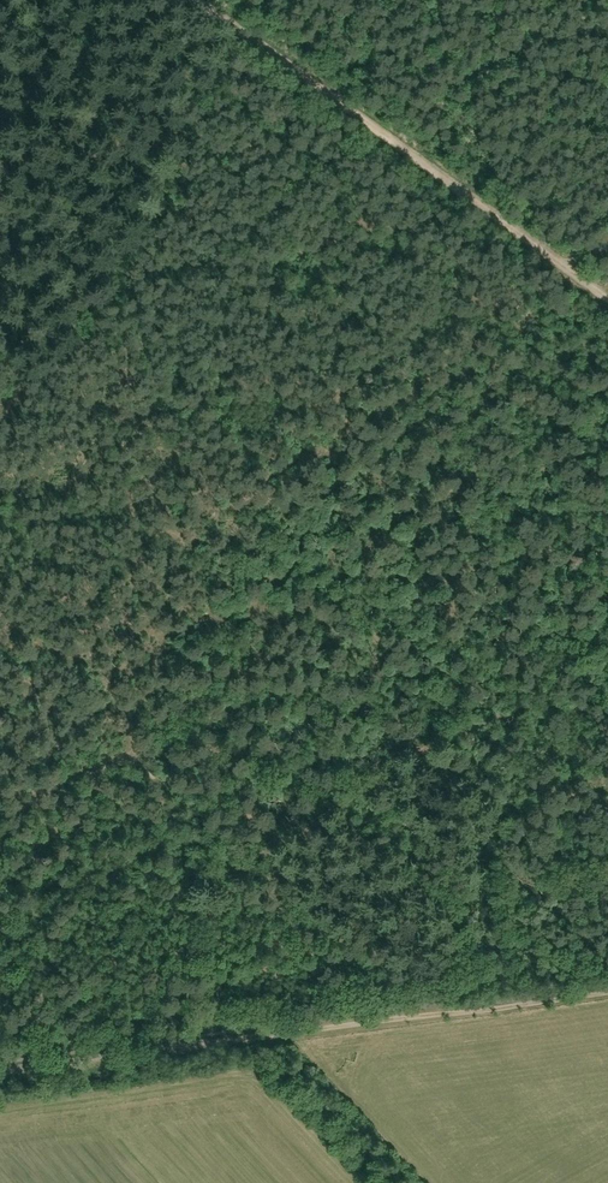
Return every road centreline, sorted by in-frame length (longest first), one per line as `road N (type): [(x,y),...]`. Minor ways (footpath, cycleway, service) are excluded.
road 1 (track): [(0,1075),(607,991)]
road 2 (track): [(576,276),(241,30)]

